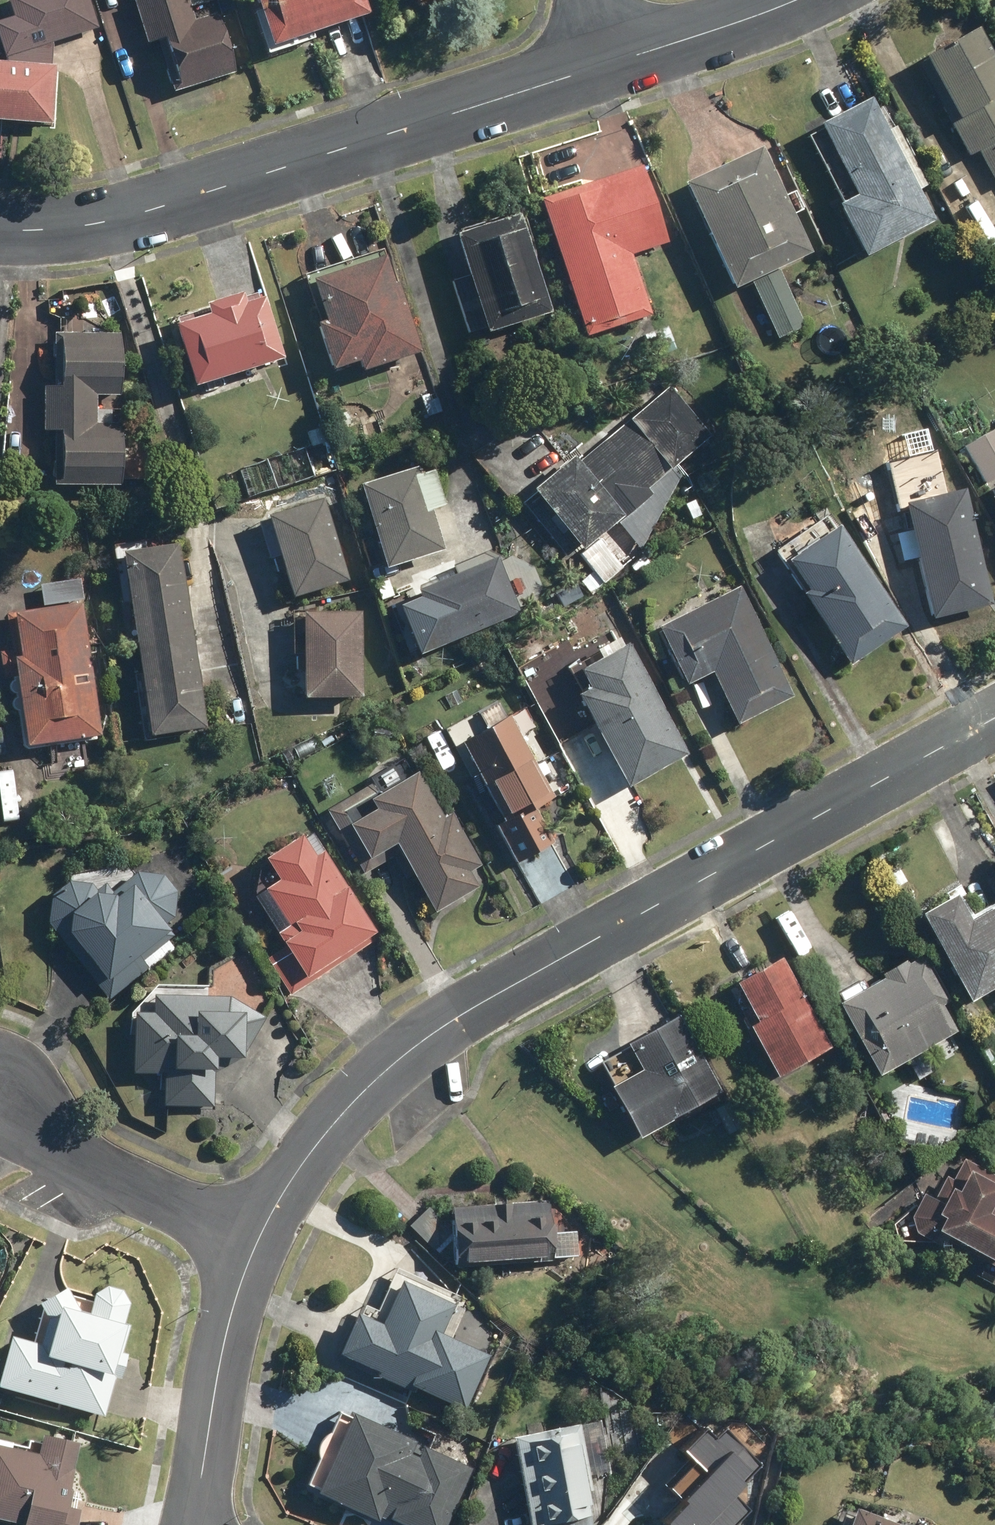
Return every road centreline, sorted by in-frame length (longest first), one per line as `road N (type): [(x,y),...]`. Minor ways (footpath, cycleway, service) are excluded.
road 1 (residential): [(994,716),(433,1031),(371,1080),(311,1148),(252,1248)]
road 2 (residential): [(610,59),(109,218),(0,227)]
road 3 (residential): [(252,1248),(0,1099)]
road 4 (residential): [(252,1248),(228,1312),(194,1524)]
road 5 (residential): [(792,0),(610,59)]

